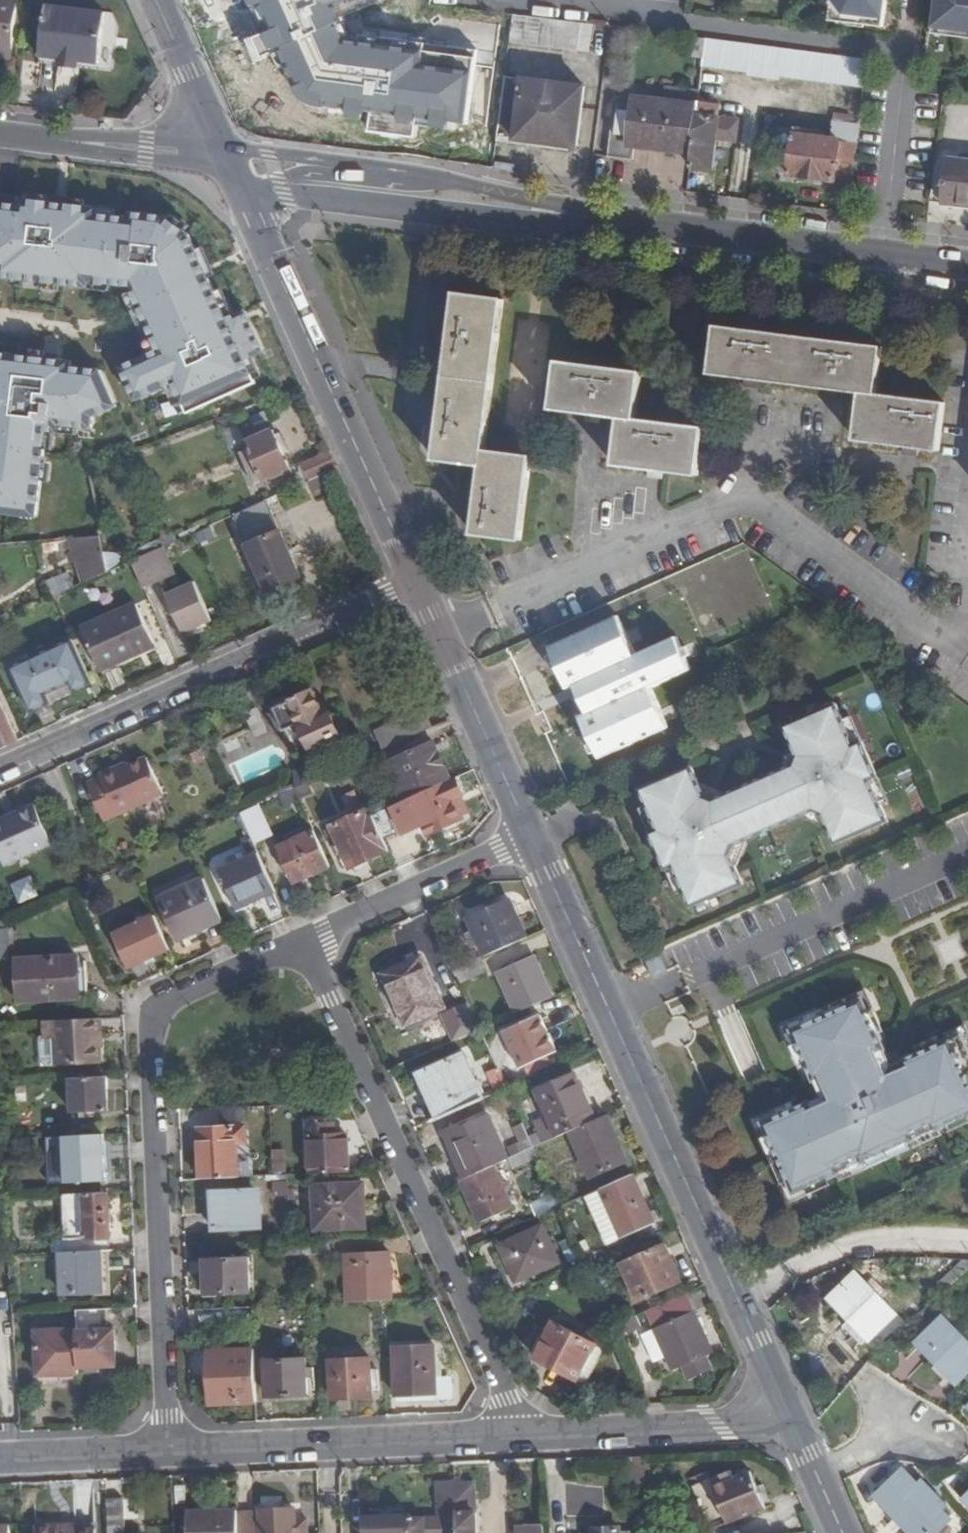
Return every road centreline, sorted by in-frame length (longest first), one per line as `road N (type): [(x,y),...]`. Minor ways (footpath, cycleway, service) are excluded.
road 1 (unclassified): [(171,1453),(153,1053),(162,1011),(303,950)]
road 2 (unclassified): [(967,651),(756,507),(719,515),(444,634)]
road 3 (unclassified): [(303,950),(504,1399),(511,1440)]
road 4 (secondary): [(739,1300),(530,838)]
road 5 (residential): [(417,583),(0,773)]
road 6 (secondary): [(417,583),(240,185)]
road 7 (tertiary): [(588,218),(967,267)]
road 8 (tertiary): [(588,218),(511,198),(228,163)]
road 9 (tertiary): [(240,185),(516,218),(588,218)]
road 10 (residential): [(511,1440),(171,1453)]
road 11 (residential): [(789,1413),(721,1426),(511,1440)]
road 12 (unclassified): [(303,950),(530,838)]
road 13 (residential): [(967,1241),(856,1238),(739,1300)]
road 14 (tertiary): [(0,133),(228,163)]
road 15 (secondary): [(530,838),(444,634)]
road 16 (secondary): [(228,163),(154,0)]
road 17 (residential): [(171,1453),(0,1460)]
road 18 (secondary): [(789,1413),(739,1300)]

